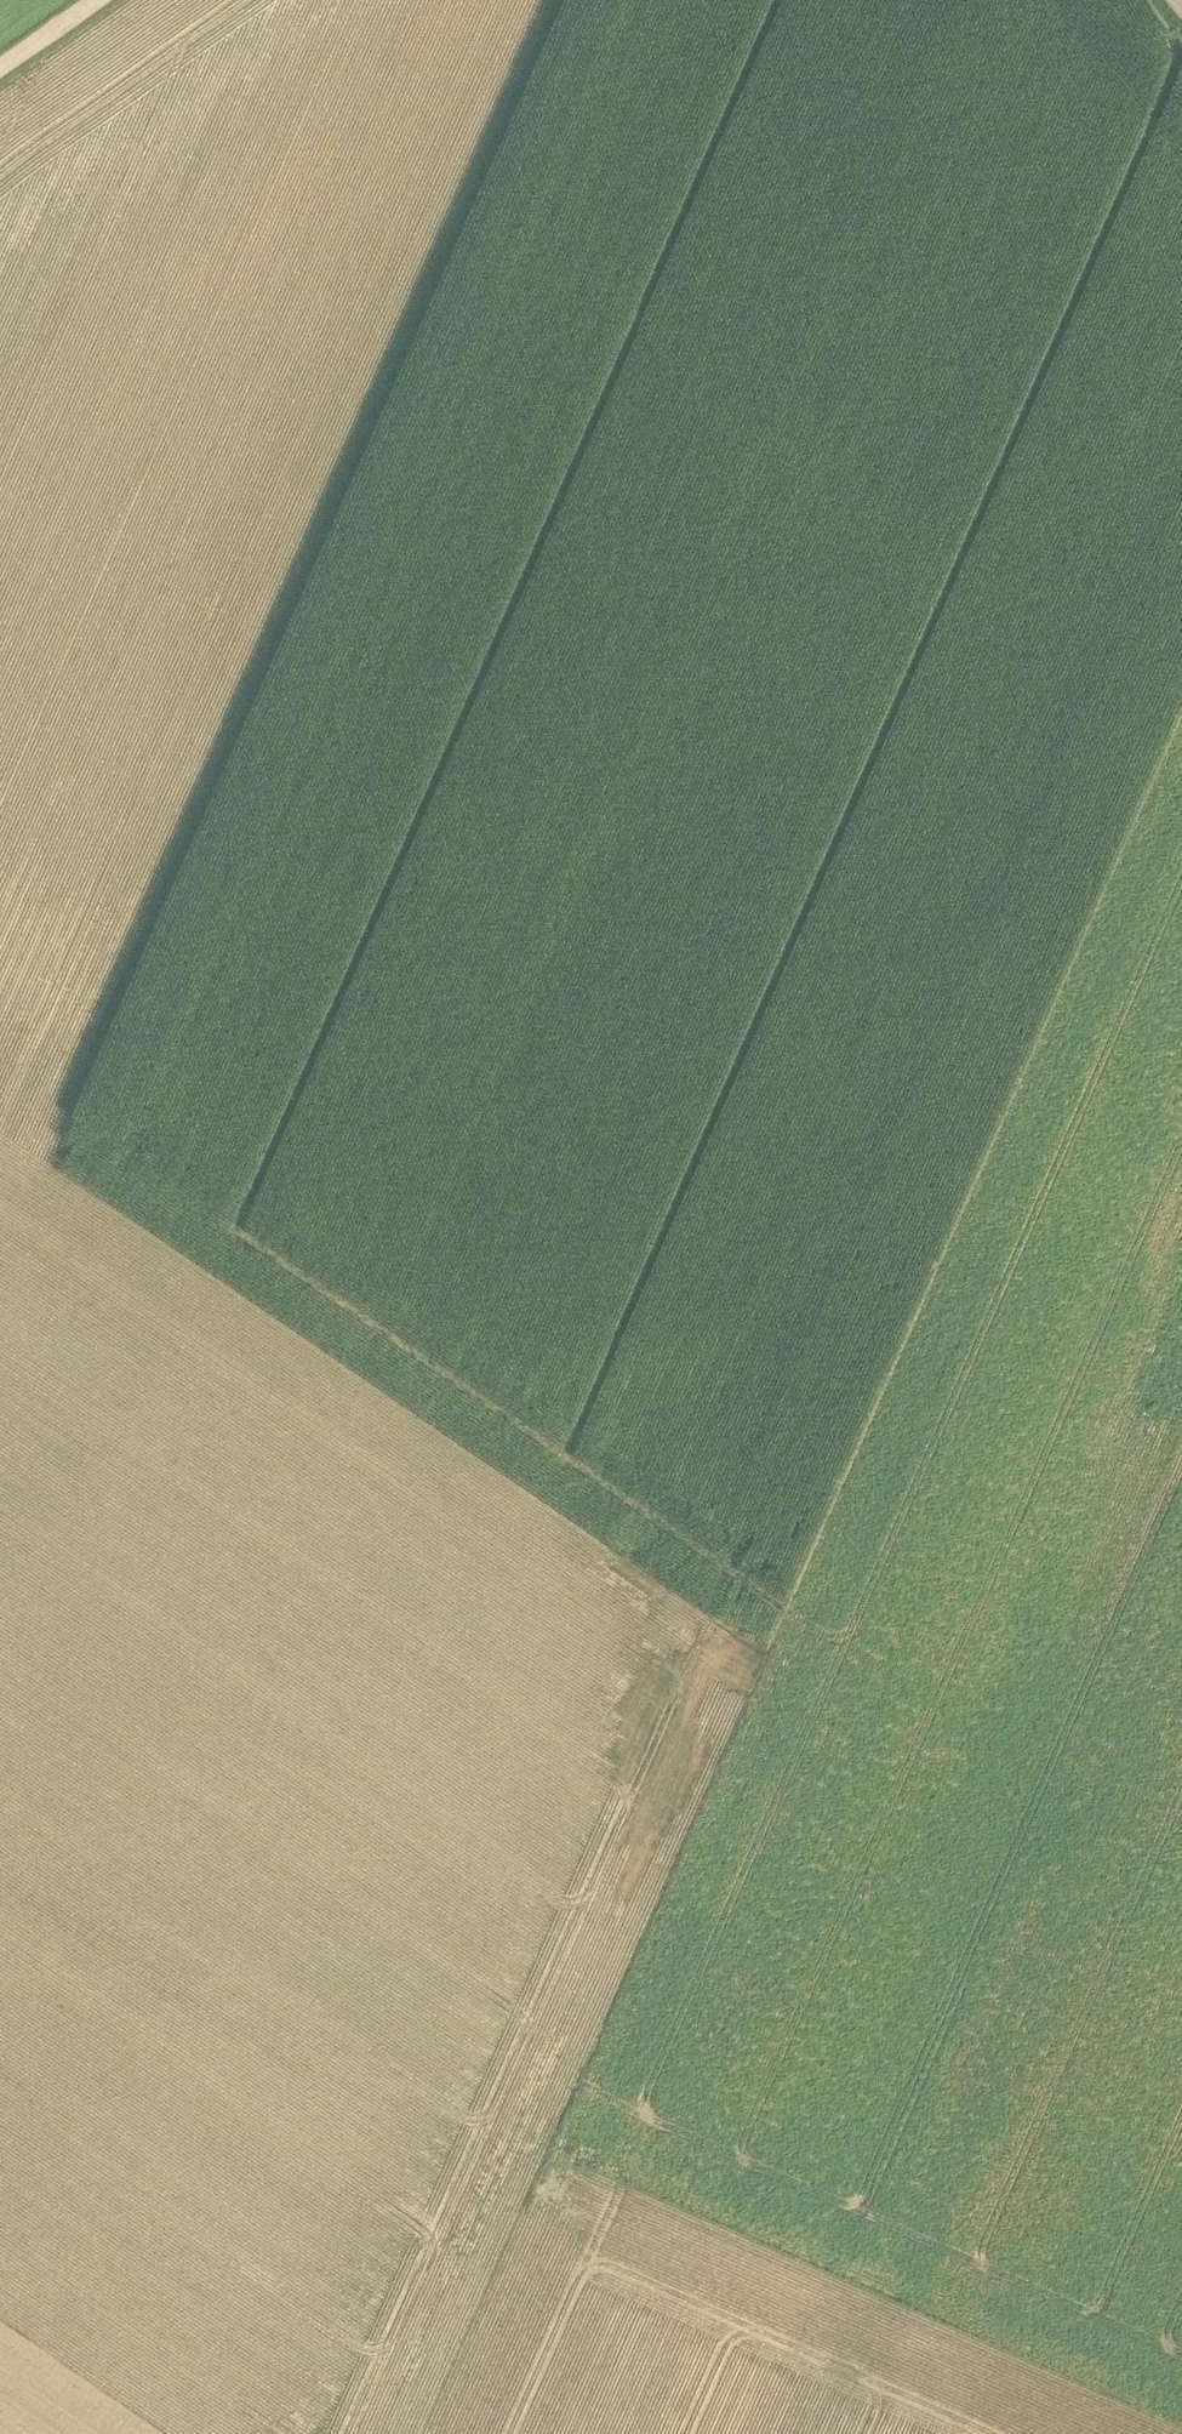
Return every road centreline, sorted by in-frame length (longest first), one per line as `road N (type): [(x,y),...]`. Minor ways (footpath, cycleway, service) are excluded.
road 1 (track): [(113,0),(0,81)]

